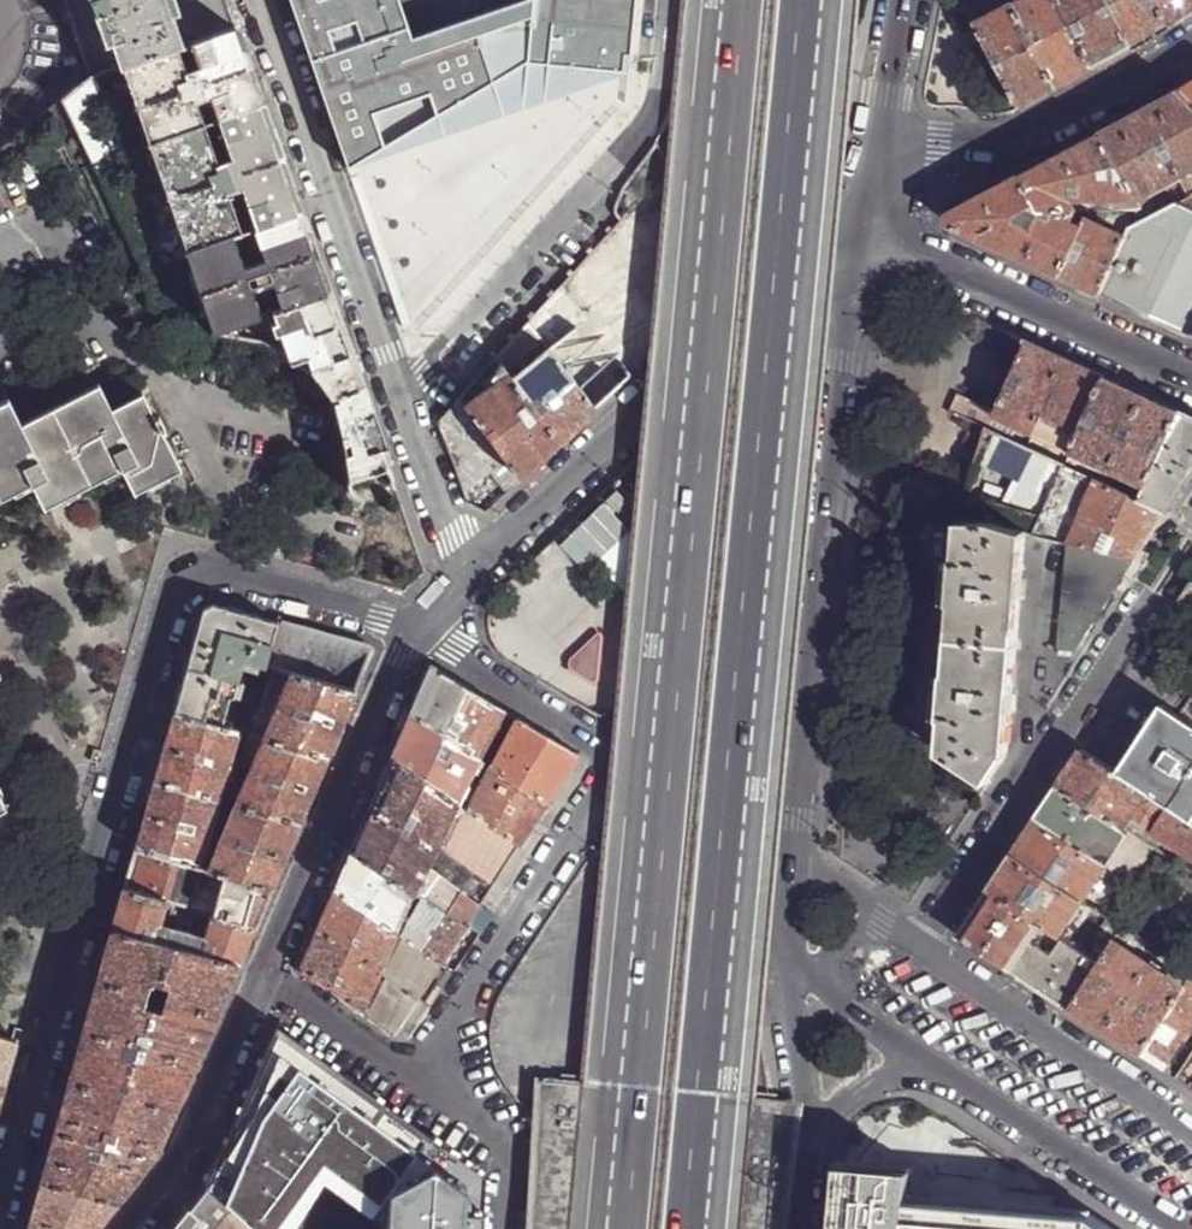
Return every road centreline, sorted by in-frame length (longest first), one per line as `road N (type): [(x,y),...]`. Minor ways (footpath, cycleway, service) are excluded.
road 1 (motorway): [(723,0),(609,1228)]
road 2 (motorway): [(685,1228),(798,0)]
road 3 (residential): [(417,629),(209,573),(188,576),(0,1194)]
road 4 (unclassified): [(794,855),(866,226)]
road 5 (tertiary): [(471,574),(866,226)]
road 6 (residential): [(407,423),(260,0)]
road 7 (residential): [(1155,593),(917,948)]
road 8 (unclassified): [(407,423),(670,117)]
road 9 (tertiary): [(1191,48),(1012,145),(920,152),(900,163),(866,226)]
road 10 (residential): [(626,754),(419,1075)]
road 11 (tertiary): [(268,967),(417,629)]
road 12 (tertiary): [(866,226),(1191,376)]
road 13 (residential): [(1191,1124),(917,948)]
road 14 (tertiary): [(131,1228),(187,1162),(268,967)]
road 15 (residential): [(942,1069),(1173,1228)]
road 16 (residential): [(626,754),(417,629)]
road 17 (residential): [(906,0),(866,226)]
road 18 (residential): [(794,855),(626,754)]
road 19 (residential): [(419,1075),(268,967)]
road 20 (unclassified): [(811,1137),(793,962)]
road 21 (residential): [(551,1178),(419,1075)]
road 22 (residential): [(471,574),(407,423)]
road 23 (residential): [(818,982),(942,1069)]
road 24 (unclassified): [(811,1137),(879,1084),(942,1069)]

